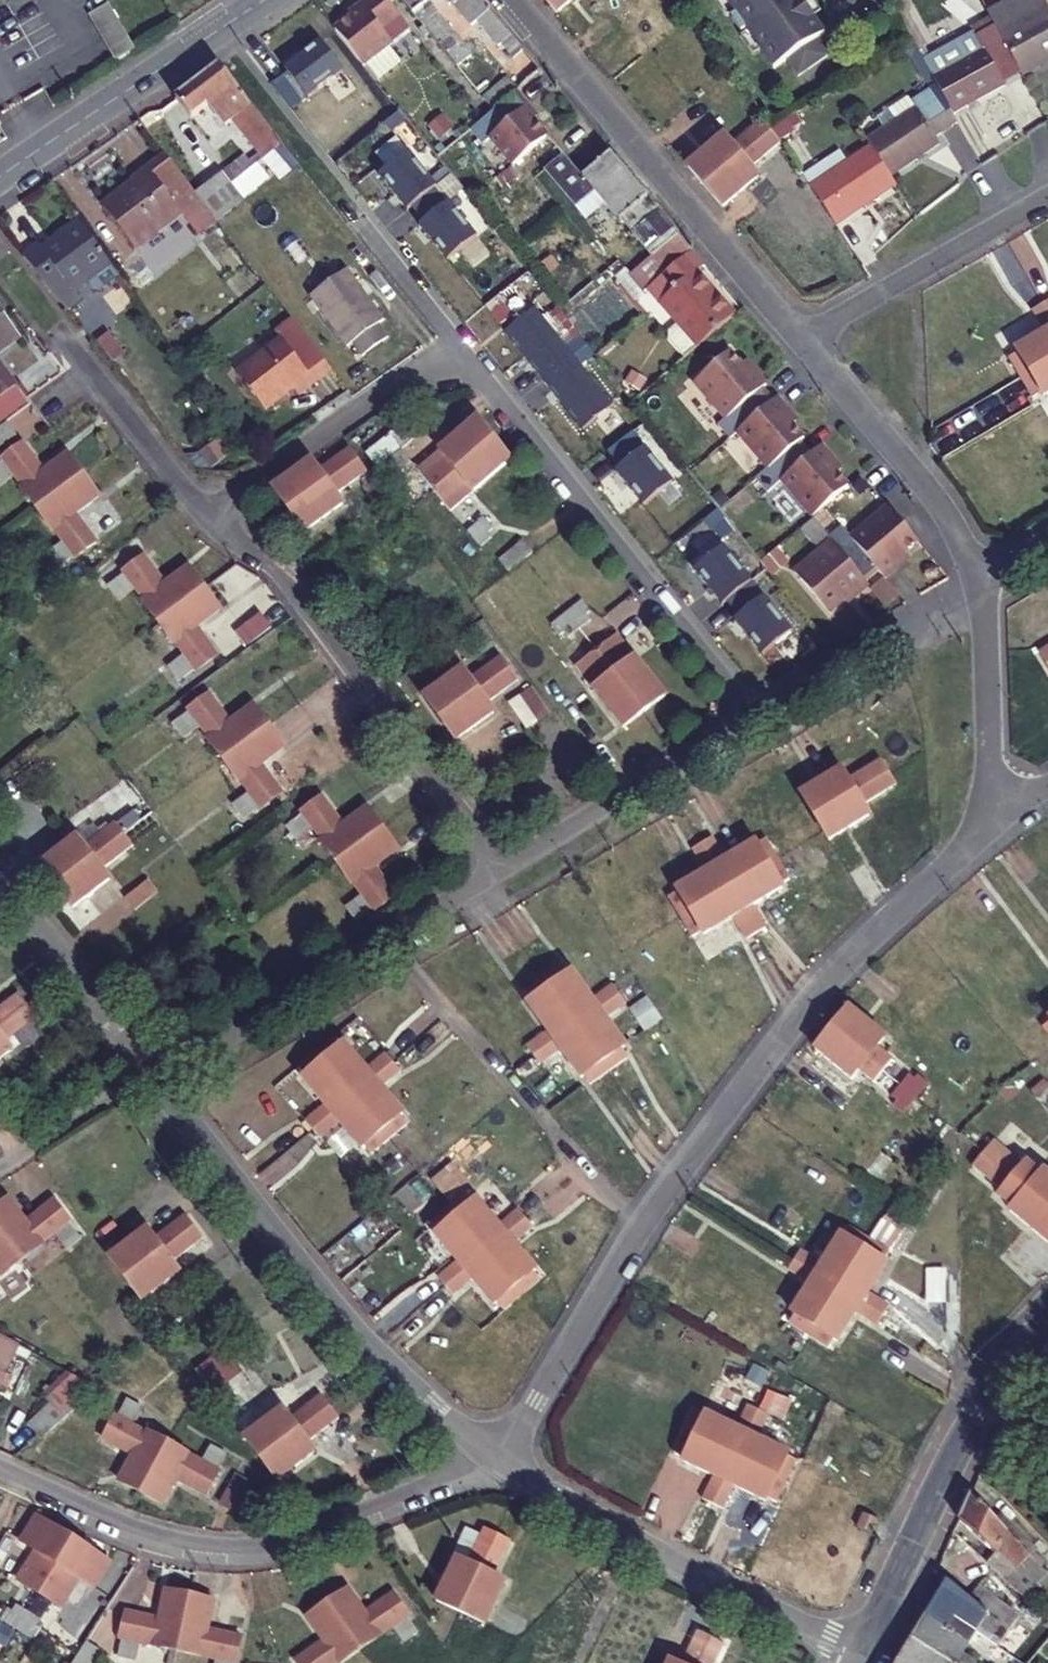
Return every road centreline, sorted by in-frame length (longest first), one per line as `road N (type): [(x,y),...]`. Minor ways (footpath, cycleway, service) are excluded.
road 1 (residential): [(490,1449),(535,1399),(653,1205),(804,1008),(993,823)]
road 2 (residential): [(0,1466),(146,1530),(239,1544),(316,1529),(490,1449)]
road 3 (residential): [(154,1074),(348,1325),(490,1449)]
road 4 (residential): [(456,342),(755,717)]
road 5 (residential): [(213,513),(276,568),(498,870)]
road 6 (residential): [(520,0),(801,338)]
road 7 (residential): [(490,1449),(552,1493),(860,1656)]
road 8 (residential): [(154,1074),(498,870)]
road 9 (tertiary): [(1047,1322),(959,1447),(860,1656)]
road 10 (secondary): [(0,176),(261,0)]
road 11 (residential): [(801,338),(935,491),(980,583)]
road 12 (residential): [(498,870),(755,717)]
road 13 (residential): [(213,513),(456,342)]
road 14 (residential): [(801,338),(1047,197)]
road 15 (residential): [(0,881),(154,1074)]
road 16 (residential): [(55,326),(169,474),(213,513)]
road 17 (residential): [(980,583),(993,823)]
road 18 (residential): [(0,1168),(154,1074)]
road 19 (residential): [(755,717),(877,646)]

